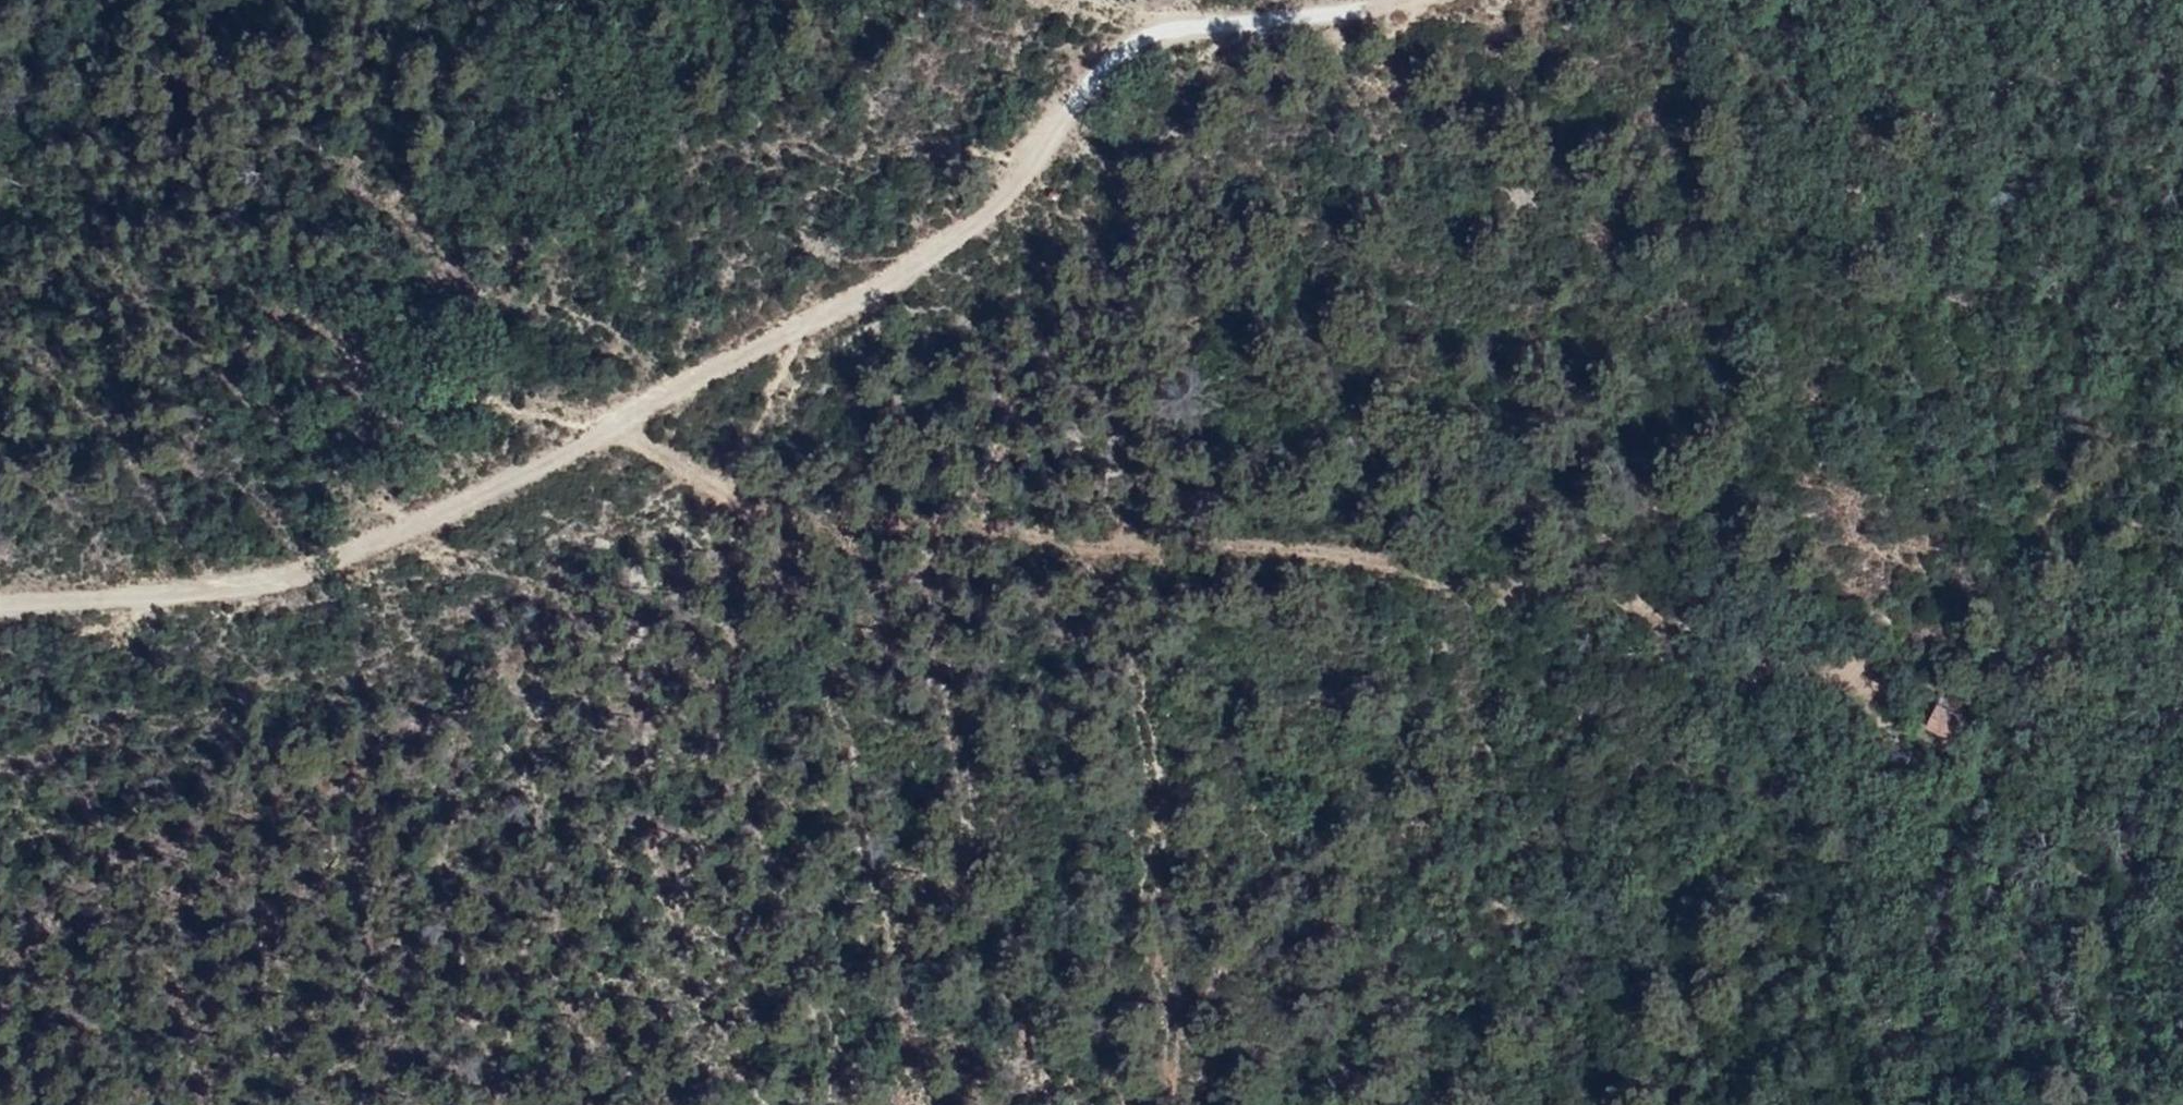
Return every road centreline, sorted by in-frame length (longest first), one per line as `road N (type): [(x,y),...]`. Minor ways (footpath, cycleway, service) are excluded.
road 1 (track): [(1402,0),(1359,12),(1144,32),(1111,51),(1000,203),(900,275),(410,528),(272,579),(0,599)]

